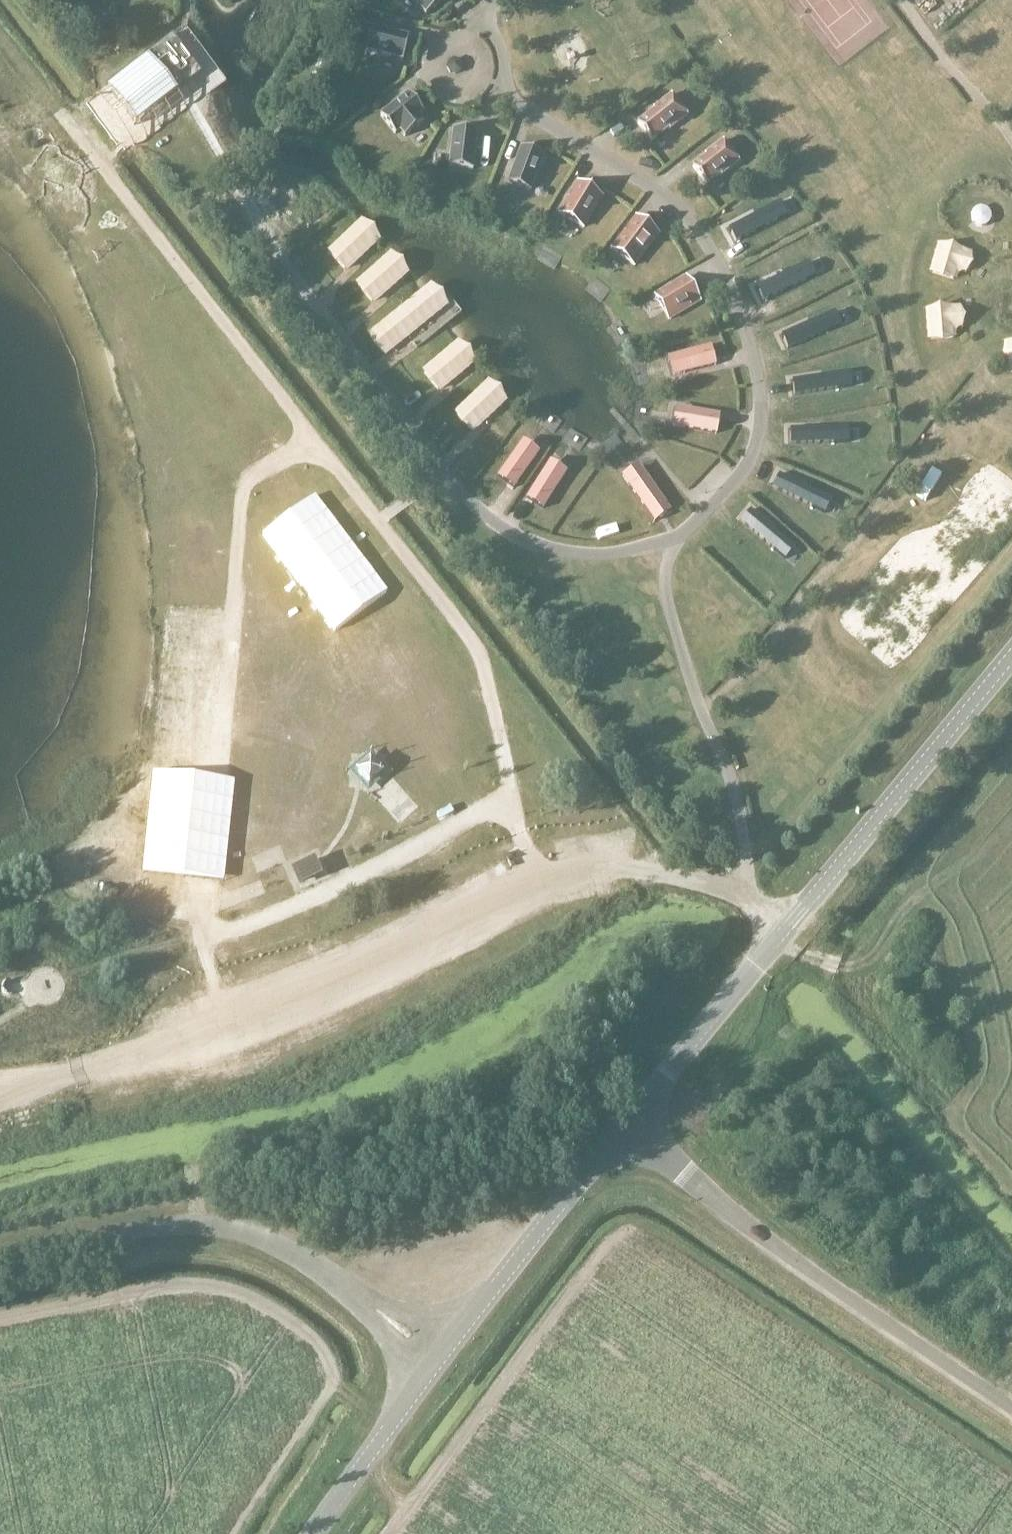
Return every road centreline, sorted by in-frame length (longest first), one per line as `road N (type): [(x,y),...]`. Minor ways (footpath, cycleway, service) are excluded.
road 1 (track): [(537,880),(517,833),(508,771),(472,643),(58,112)]
road 2 (track): [(746,898),(632,868),(564,871),(242,1018),(0,1102)]
road 3 (tertiary): [(624,1126),(1011,658)]
road 4 (track): [(212,934),(197,907),(243,493),(257,472),(314,440)]
road 5 (unclassified): [(1011,1409),(770,1242),(624,1126)]
road 6 (unclassified): [(0,1257),(214,1226),(275,1244),(366,1302)]
road 7 (track): [(200,939),(291,906),(513,802)]
road 8 (tertiary): [(451,1345),(624,1126)]
road 9 (tertiary): [(313,1533),(430,1372)]

